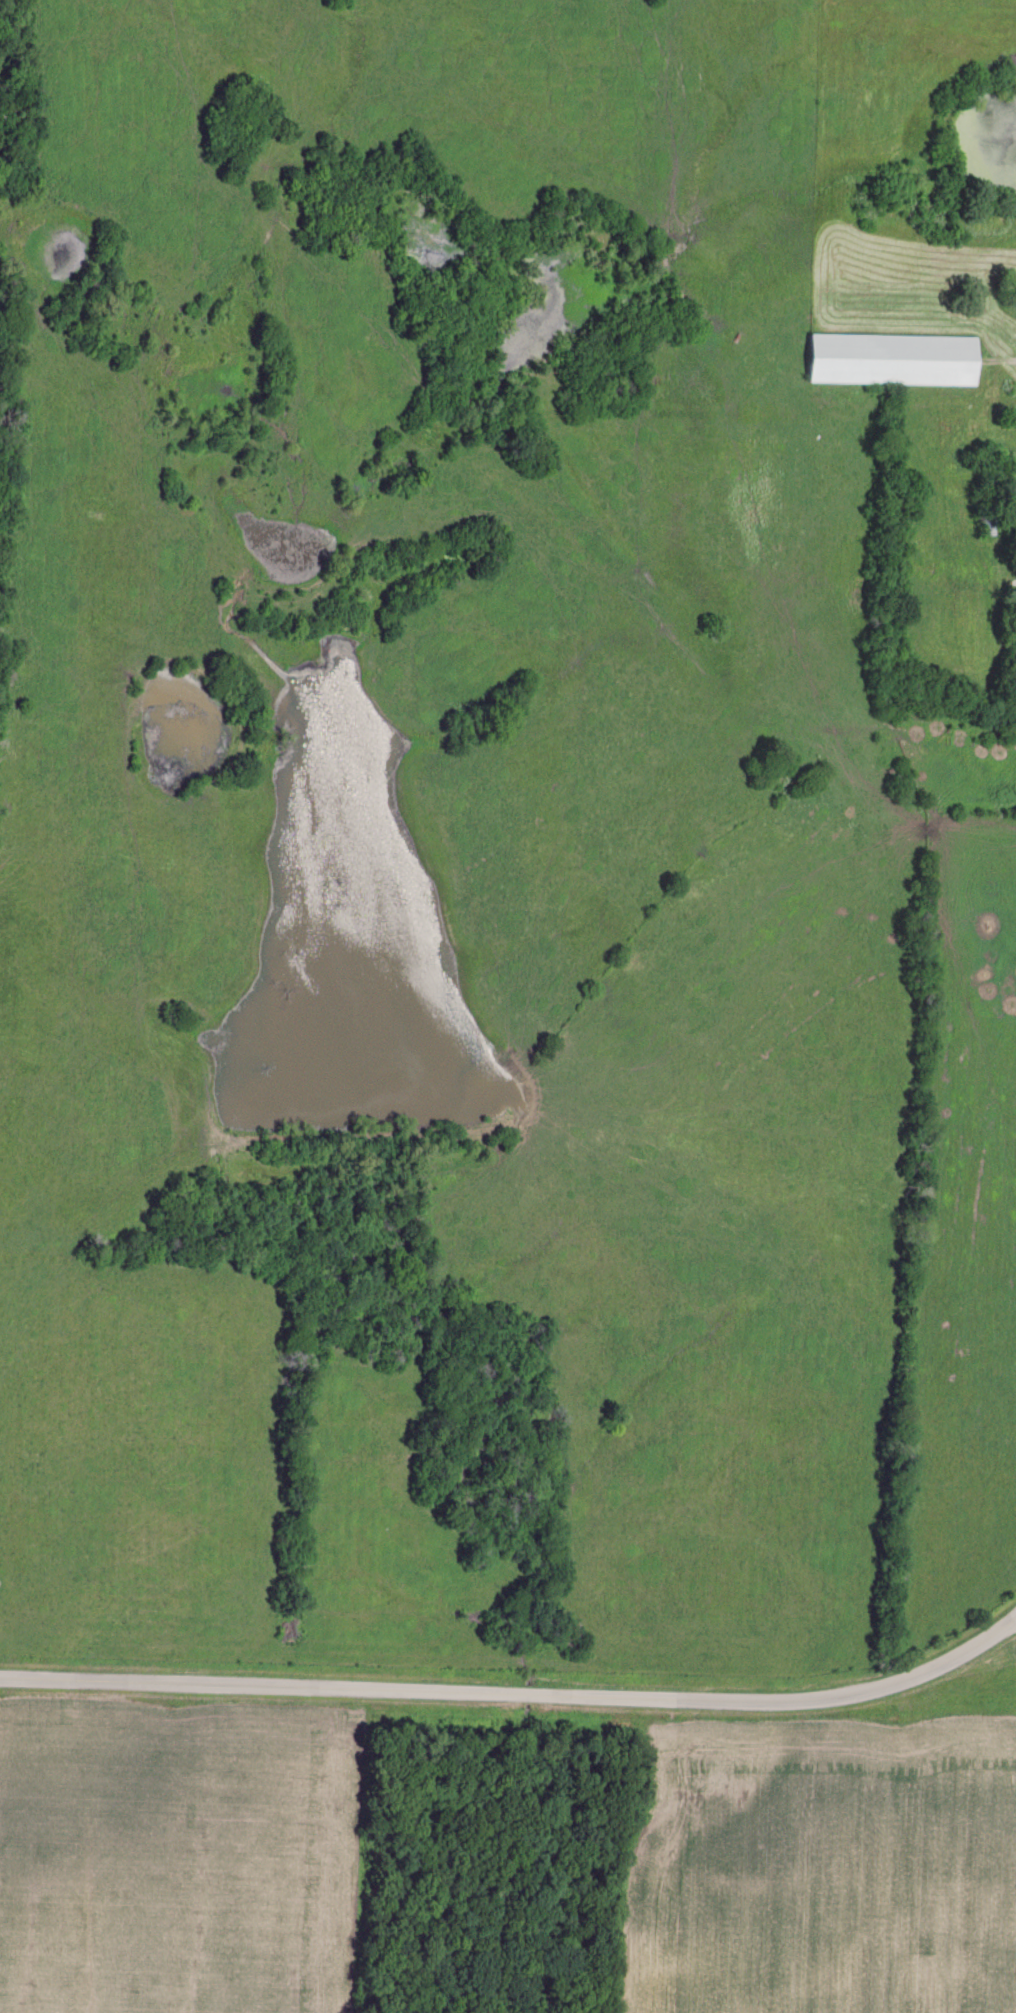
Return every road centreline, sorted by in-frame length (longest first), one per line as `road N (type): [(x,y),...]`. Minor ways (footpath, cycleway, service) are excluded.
road 1 (tertiary): [(0,1682),(828,1699),(904,1683),(1015,1626)]

